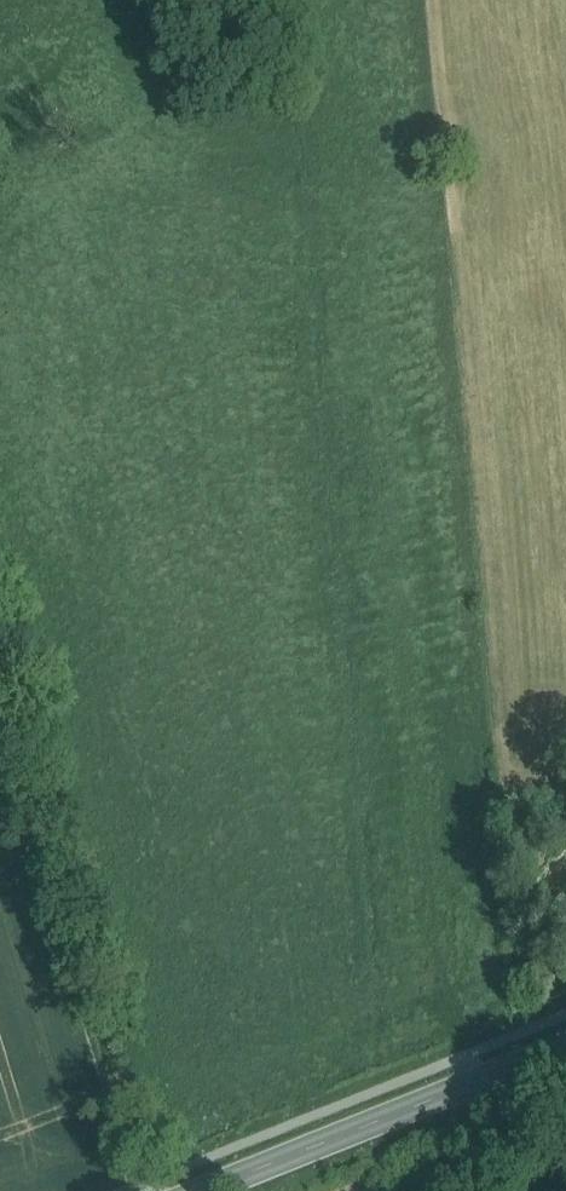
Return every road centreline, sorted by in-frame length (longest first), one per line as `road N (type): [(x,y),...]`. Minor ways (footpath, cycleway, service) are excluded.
road 1 (secondary): [(202,1190),(565,1046)]

